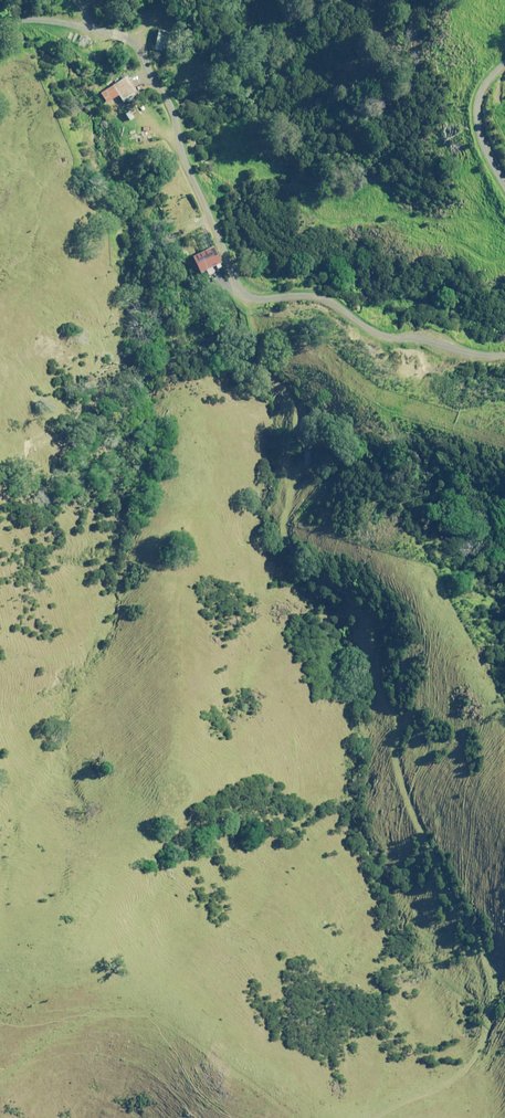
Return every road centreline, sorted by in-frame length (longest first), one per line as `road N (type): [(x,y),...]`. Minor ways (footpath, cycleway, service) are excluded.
road 1 (track): [(316,1103),(408,1099),(491,1008),(489,921),(415,796),(393,671),(295,521),(266,301)]
road 2 (track): [(504,353),(469,351),(434,333),(383,339),(326,298),(266,301),(225,245),(136,43),(60,20),(0,13)]
road 3 (track): [(316,1103),(234,1040),(168,1009),(69,1035),(13,1077),(0,1078)]
road 4 (track): [(504,62),(477,113),(504,180)]

